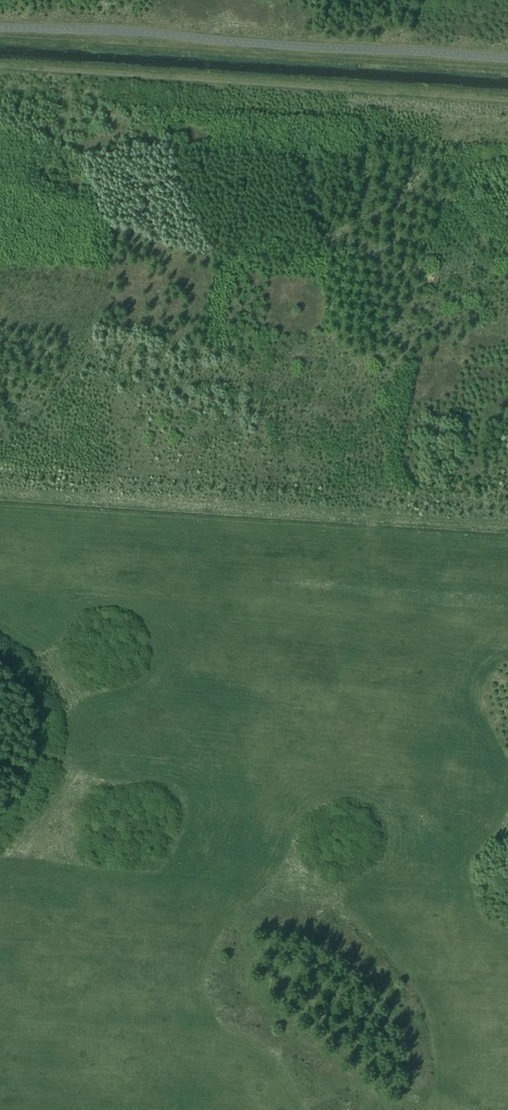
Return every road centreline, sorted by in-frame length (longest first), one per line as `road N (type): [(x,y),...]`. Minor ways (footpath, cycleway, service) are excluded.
road 1 (track): [(507,526),(0,492)]
road 2 (track): [(507,68),(0,36)]
road 3 (track): [(507,541),(370,533),(372,517)]

